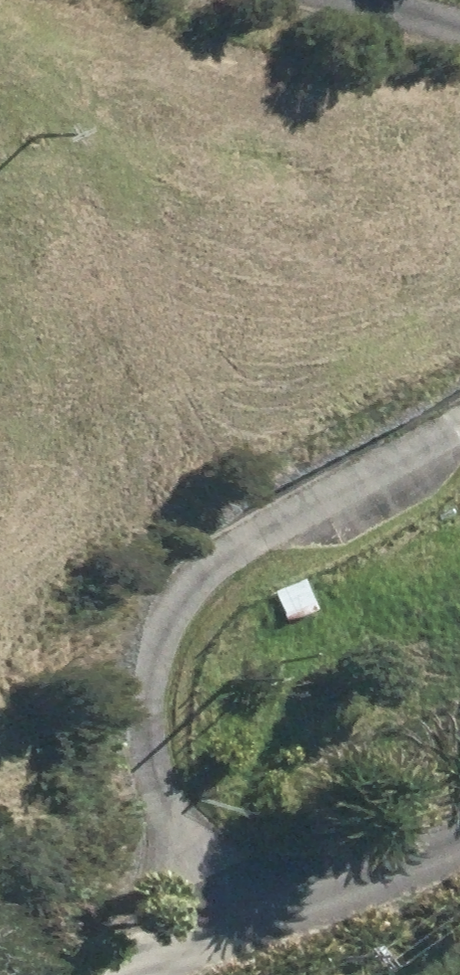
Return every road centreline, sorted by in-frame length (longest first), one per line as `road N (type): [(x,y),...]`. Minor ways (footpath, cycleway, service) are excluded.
road 1 (track): [(216,938),(143,765),(163,633),(209,570),(295,511),(459,434)]
road 2 (unclassified): [(140,974),(216,938),(459,849)]

